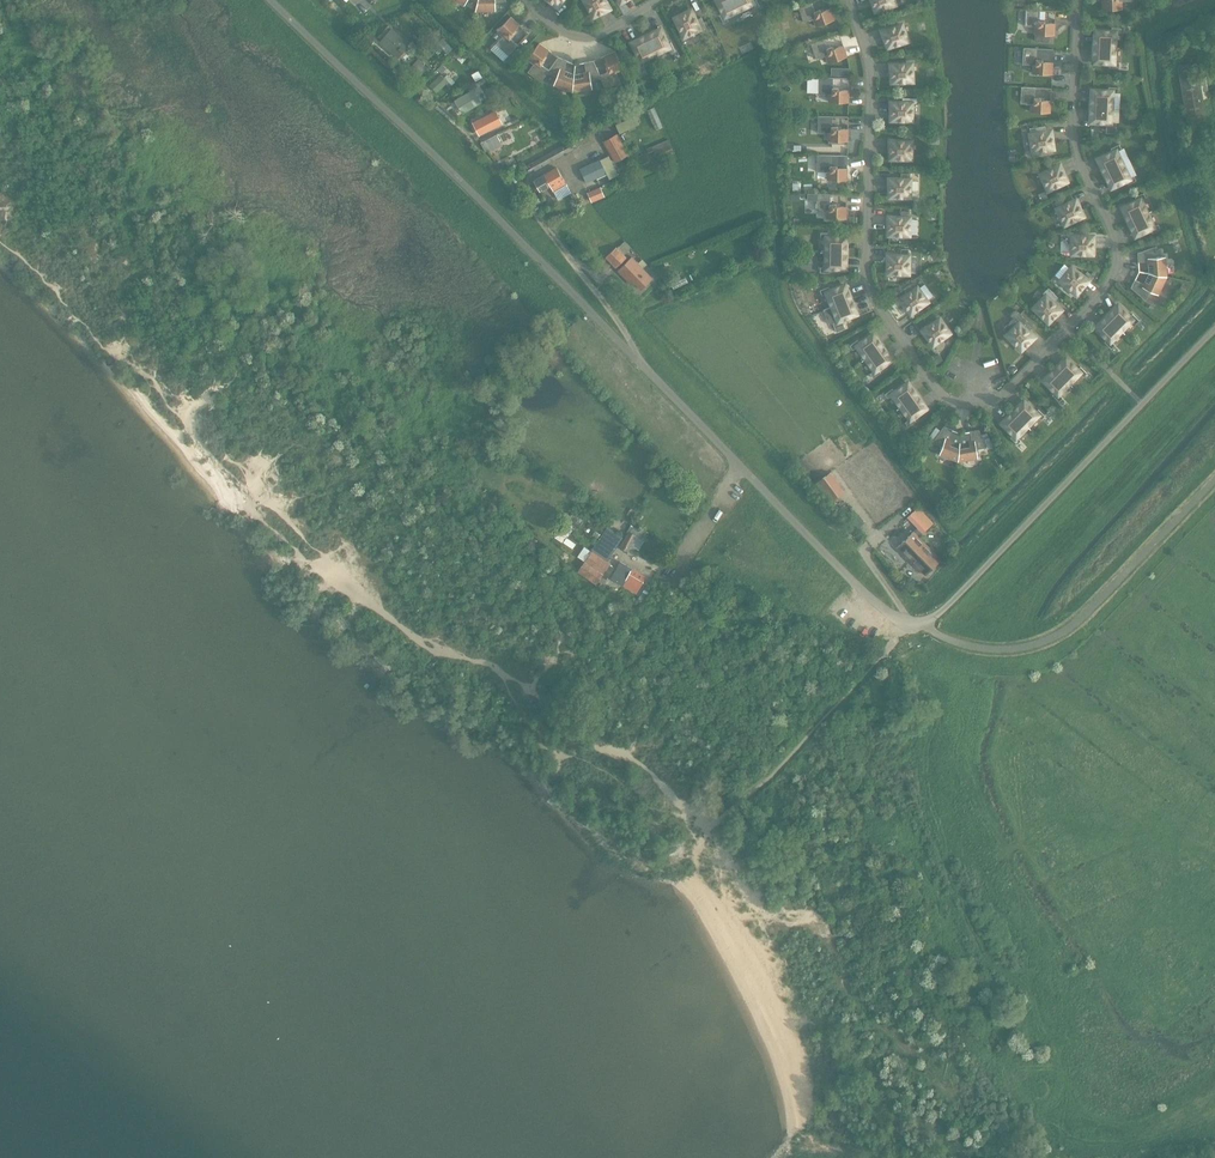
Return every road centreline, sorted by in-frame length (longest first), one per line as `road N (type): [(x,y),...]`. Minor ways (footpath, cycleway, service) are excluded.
road 1 (residential): [(1077,0),(1073,135),(1113,233),(1113,271),(1013,384),(991,402),(967,405),(937,388),(871,292),(870,79),(849,0)]
road 2 (unclassified): [(906,625),(271,0)]
road 3 (unclassified): [(906,625),(931,622),(1214,332)]
road 4 (residential): [(526,0),(561,32),(591,35),(654,0)]

